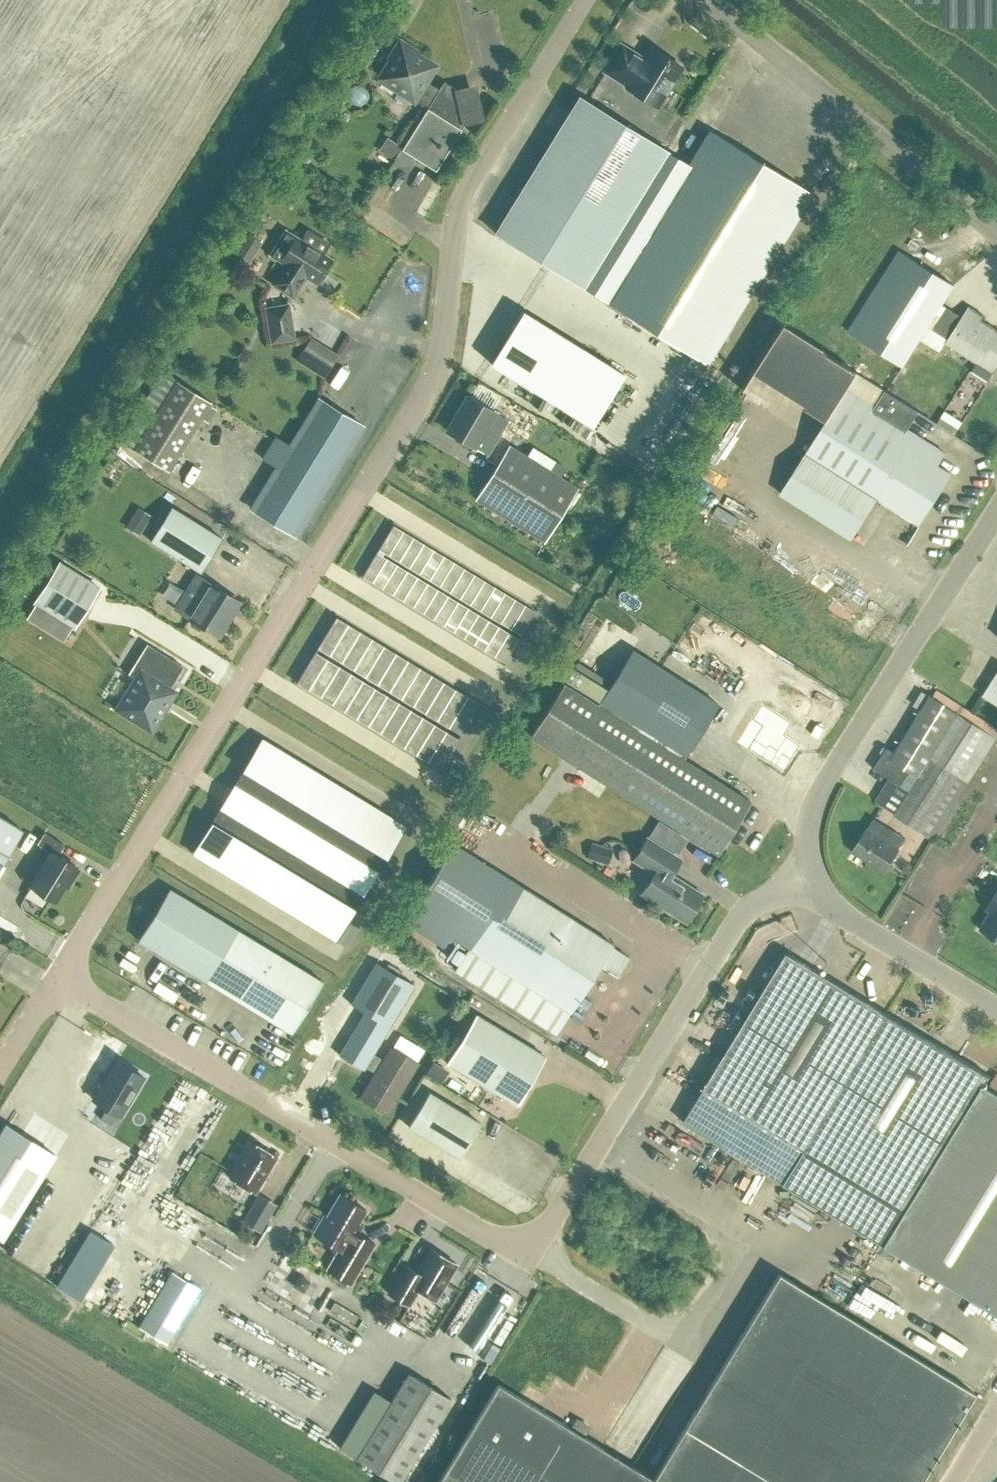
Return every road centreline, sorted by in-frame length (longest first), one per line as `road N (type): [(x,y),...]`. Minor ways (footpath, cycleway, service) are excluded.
road 1 (unclassified): [(57,976),(440,356),(457,207),(584,0)]
road 2 (unclassified): [(57,976),(484,1230),(528,1237),(552,1213),(735,915),(763,892),(796,883)]
road 3 (unclassified): [(796,883),(803,824),(831,766),(996,511)]
road 4 (unclassified): [(996,233),(708,0)]
road 5 (unclassified): [(996,1007),(796,883)]

